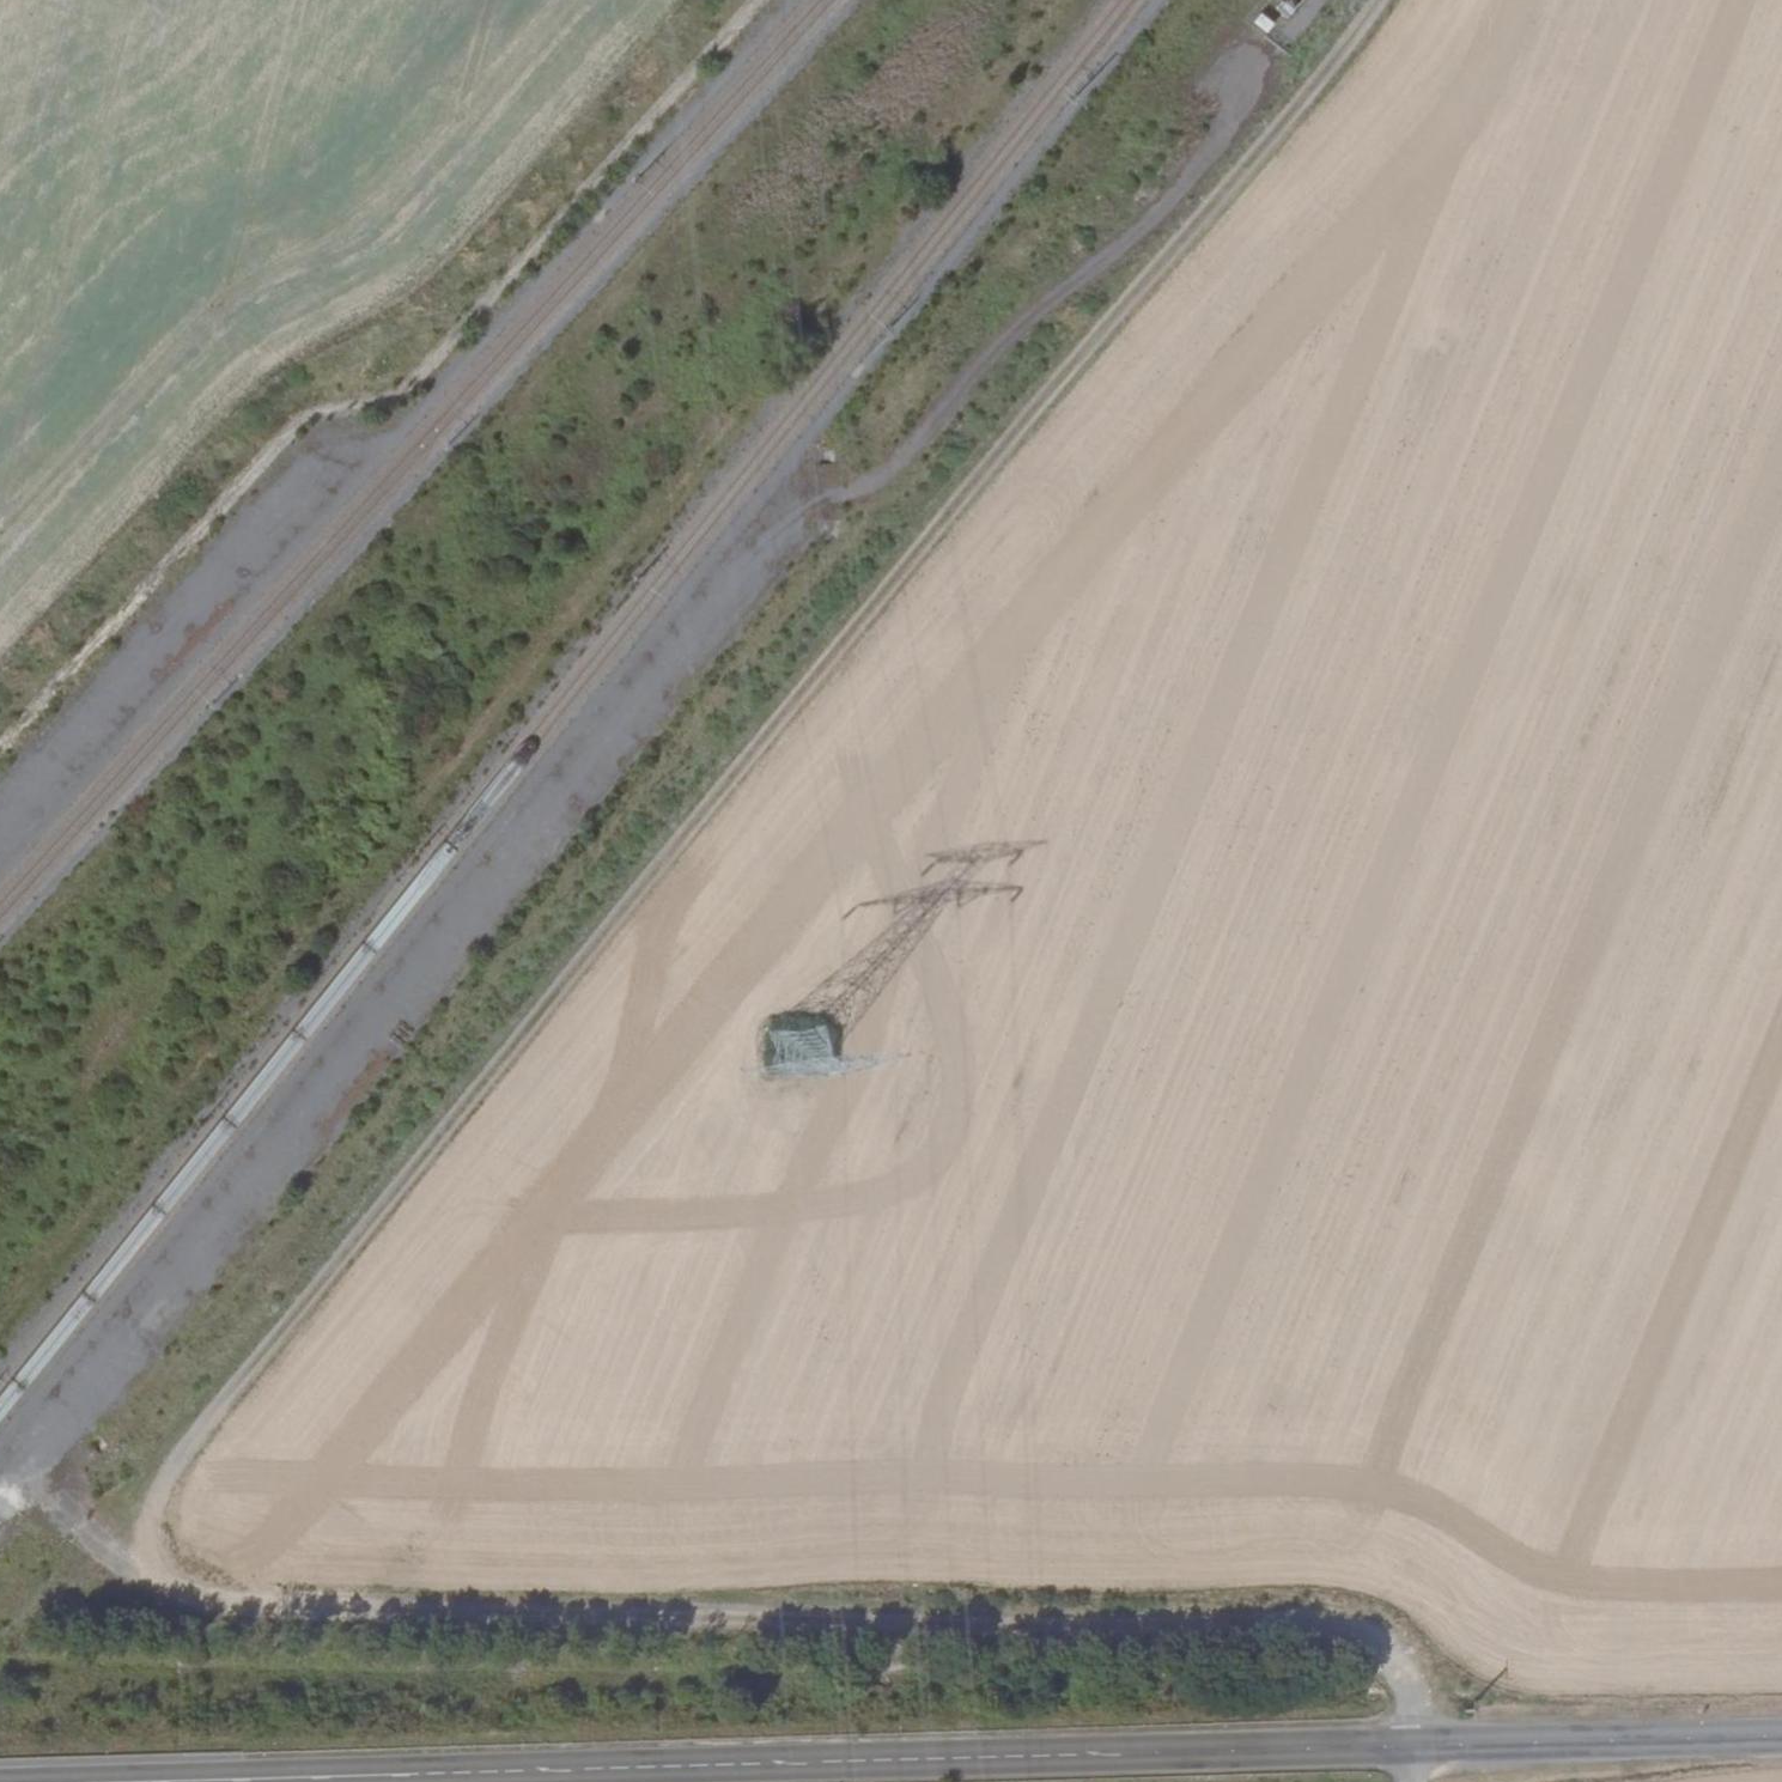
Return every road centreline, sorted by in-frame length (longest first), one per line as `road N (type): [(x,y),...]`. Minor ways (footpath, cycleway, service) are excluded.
road 1 (track): [(1385,0),(1273,146),(1090,355),(207,1430),(177,1472),(162,1522),(184,1591)]
road 2 (tertiary): [(1781,1741),(236,1781)]

